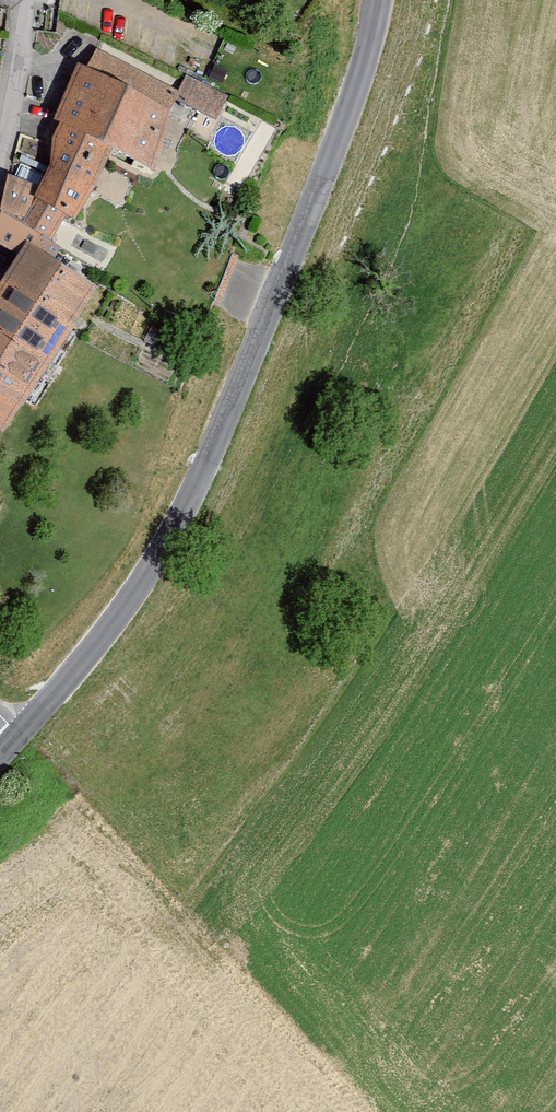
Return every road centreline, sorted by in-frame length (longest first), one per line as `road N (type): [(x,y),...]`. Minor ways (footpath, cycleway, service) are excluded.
road 1 (tertiary): [(377,0),(360,68),(214,444),(130,593),(24,722)]
road 2 (track): [(304,600),(224,609),(125,660),(81,653)]
road 3 (residential): [(0,135),(22,0)]

